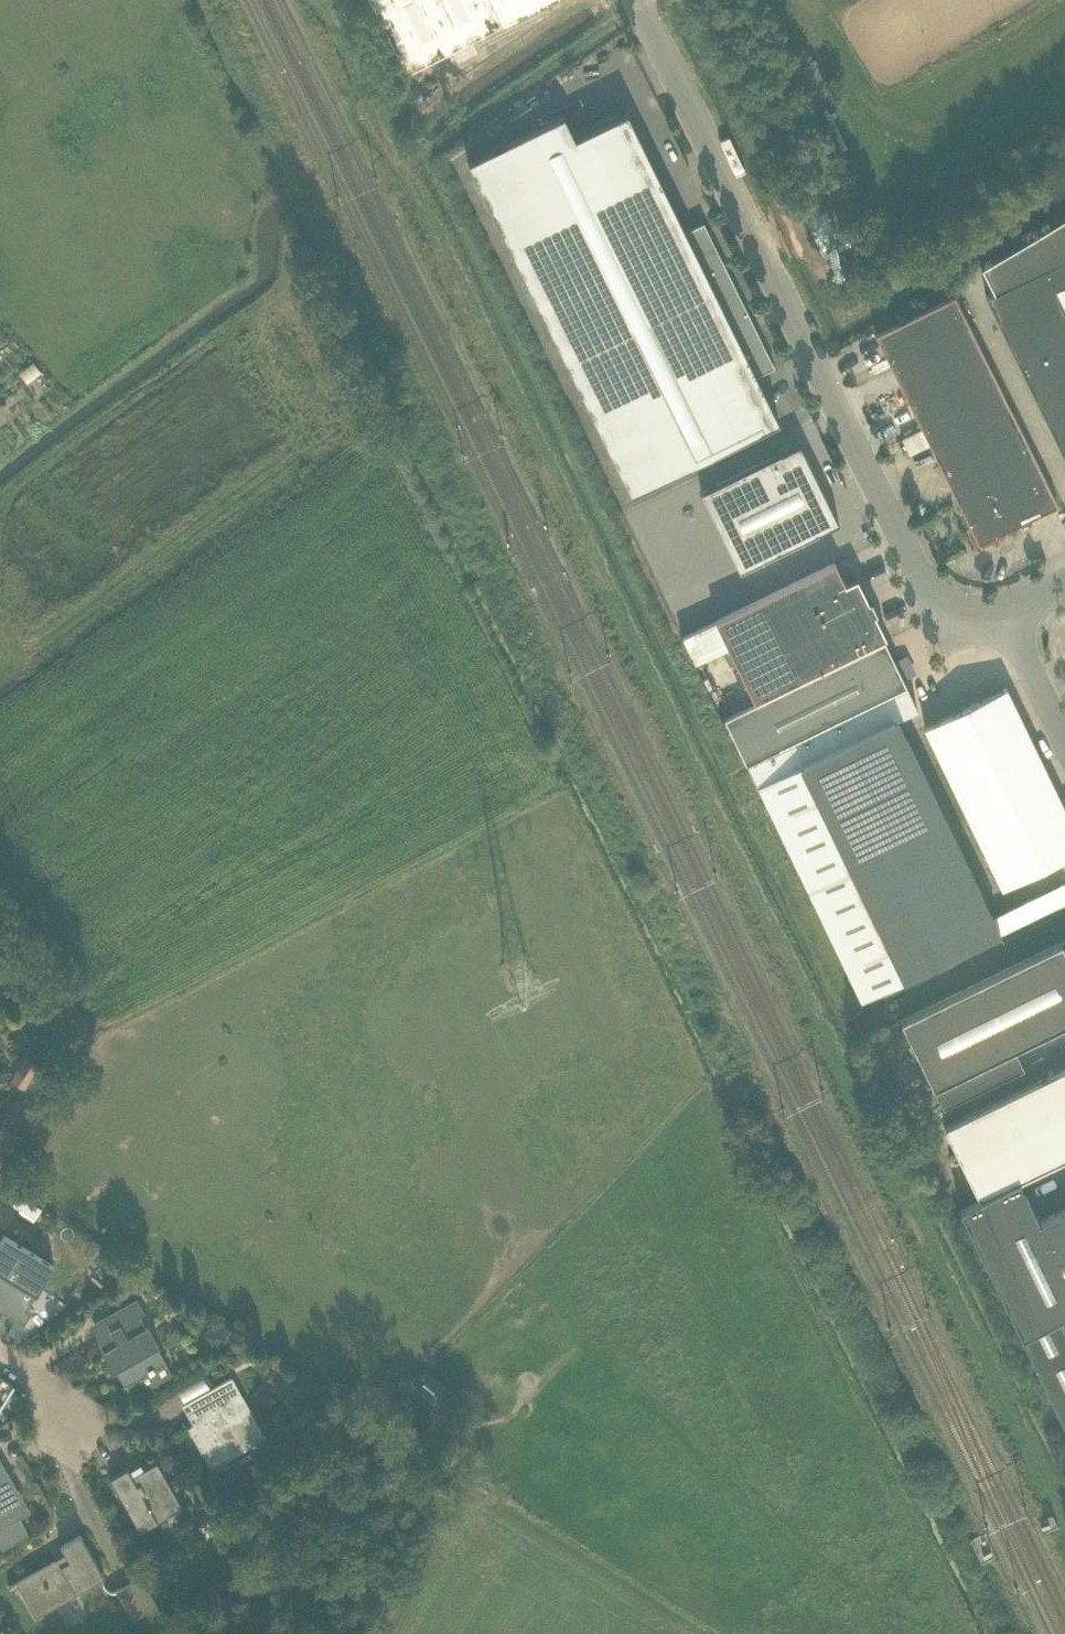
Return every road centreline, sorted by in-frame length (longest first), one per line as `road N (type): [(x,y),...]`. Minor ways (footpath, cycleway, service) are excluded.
road 1 (unclassified): [(1013,618),(967,623),(927,599),(632,0)]
road 2 (unclassified): [(1013,618),(1064,741)]

